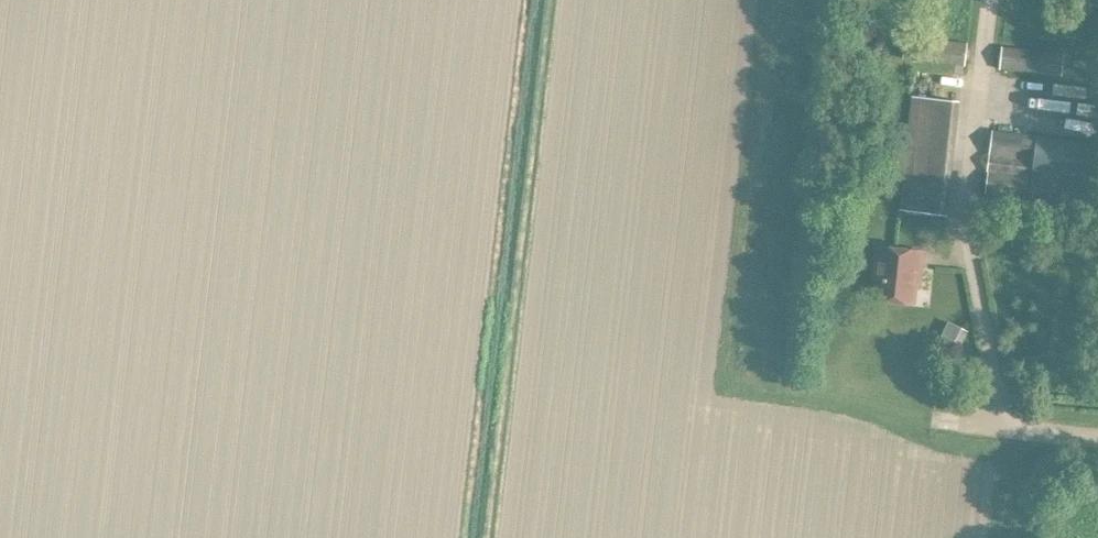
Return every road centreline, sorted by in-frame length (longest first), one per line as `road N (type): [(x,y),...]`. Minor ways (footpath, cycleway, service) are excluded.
road 1 (unclassified): [(1097,444),(940,425)]

